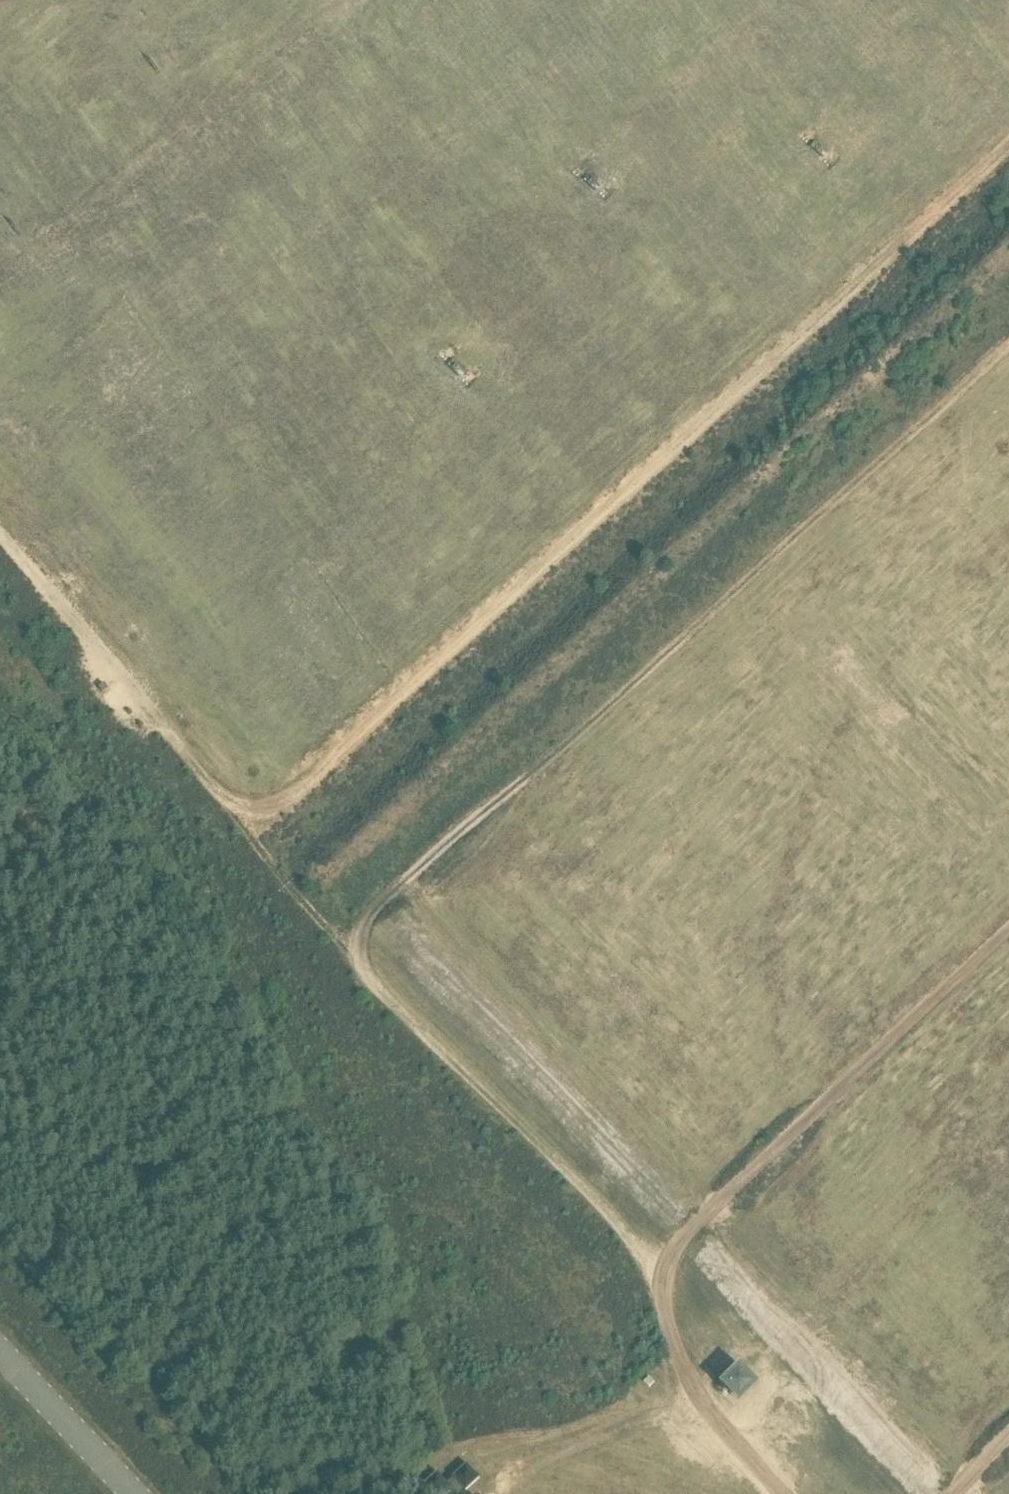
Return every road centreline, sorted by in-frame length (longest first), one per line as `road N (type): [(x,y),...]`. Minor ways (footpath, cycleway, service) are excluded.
road 1 (track): [(1008,152),(279,809),(246,816),(222,801),(0,538)]
road 2 (track): [(1008,340),(354,931),(356,956),(384,996),(655,1264)]
road 3 (track): [(1008,934),(655,1264)]
road 4 (track): [(773,1493),(689,1401),(655,1264)]
road 5 (track): [(689,1401),(510,1476),(493,1493)]
road 6 (track): [(356,956),(259,850),(246,816)]

